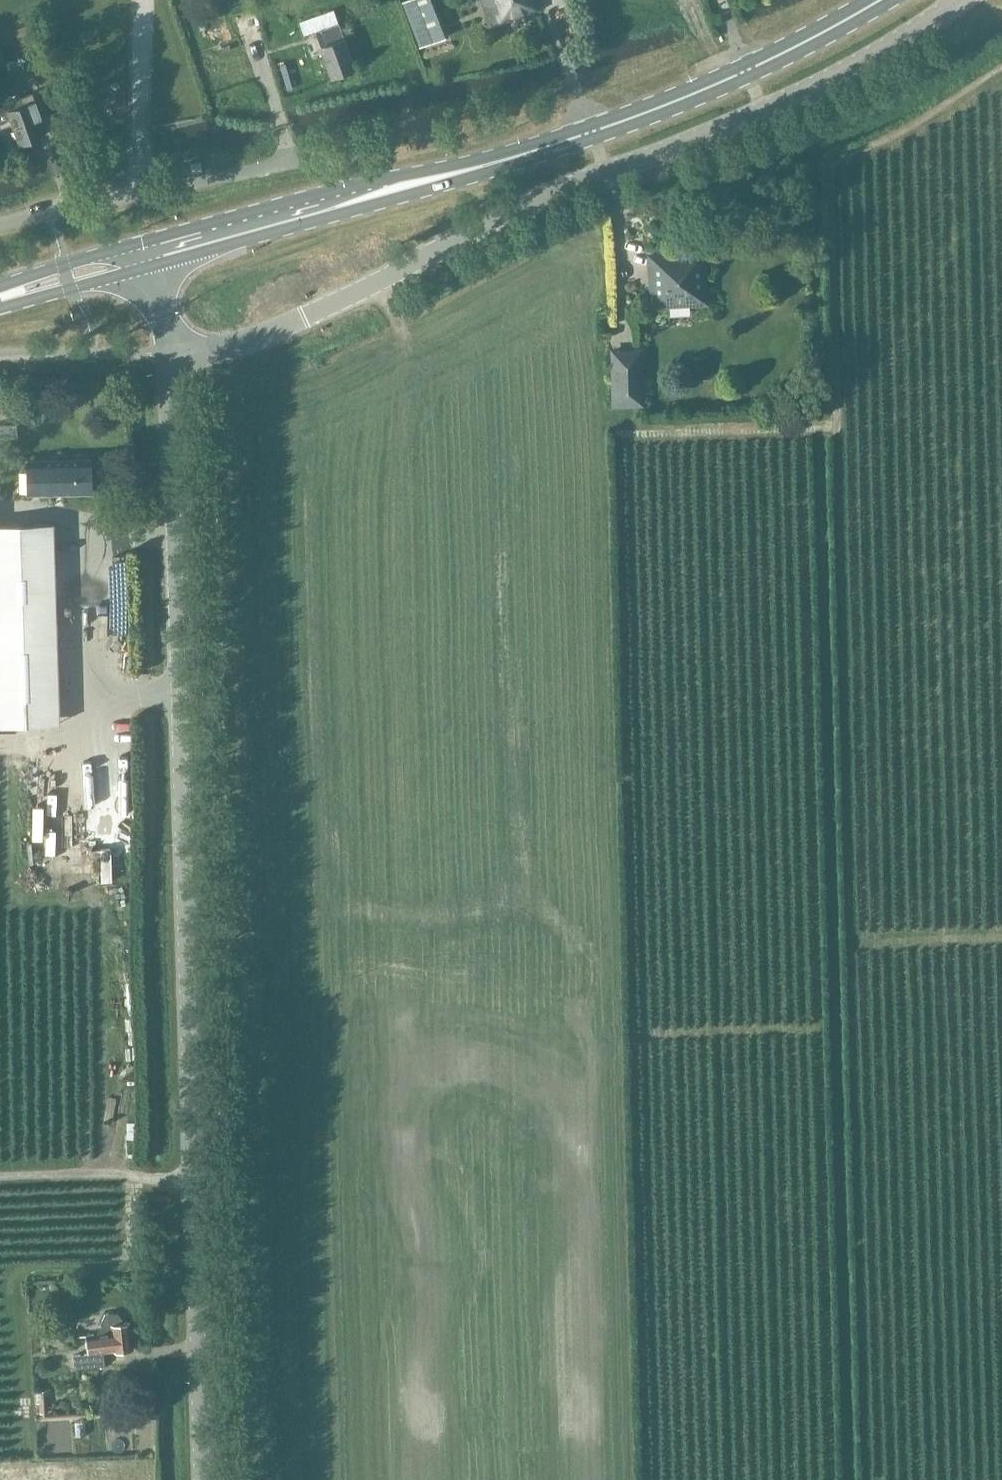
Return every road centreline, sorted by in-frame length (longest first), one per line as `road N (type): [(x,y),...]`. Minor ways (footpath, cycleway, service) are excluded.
road 1 (unclassified): [(200,1479),(170,357)]
road 2 (unclassified): [(170,357),(237,344),(306,318),(522,210),(792,107),(969,0)]
road 3 (secondary): [(880,0),(758,66),(605,128),(146,255)]
road 4 (unclassified): [(0,222),(327,156)]
road 5 (secondary): [(0,299),(146,255)]

